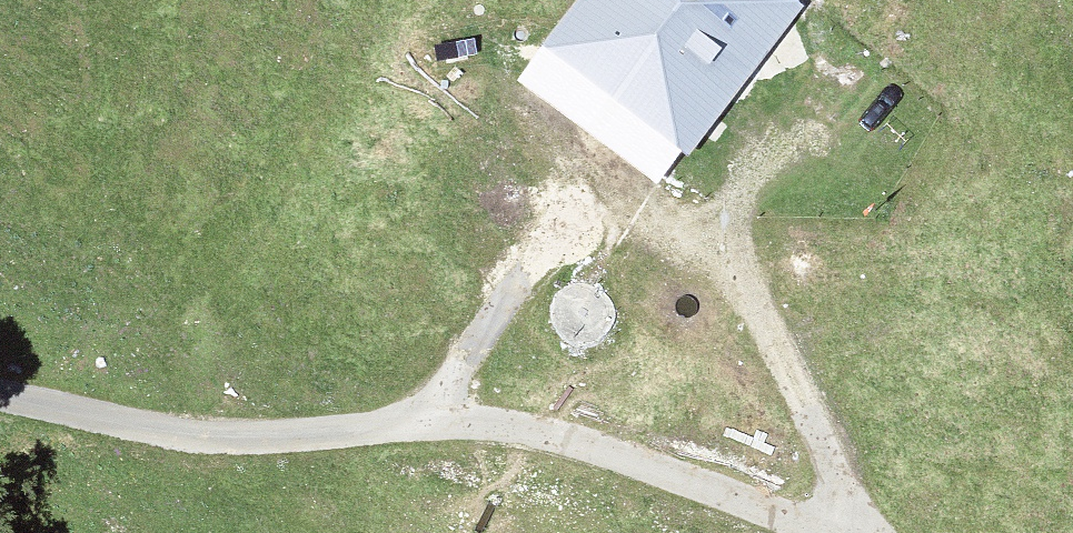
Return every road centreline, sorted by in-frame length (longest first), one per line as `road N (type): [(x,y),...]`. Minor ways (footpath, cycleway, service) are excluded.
road 1 (track): [(0,397),(198,438),(433,423),(516,428),(630,458),(825,532)]
road 2 (track): [(863,532),(734,255),(711,240),(585,210),(524,272),(433,423)]

